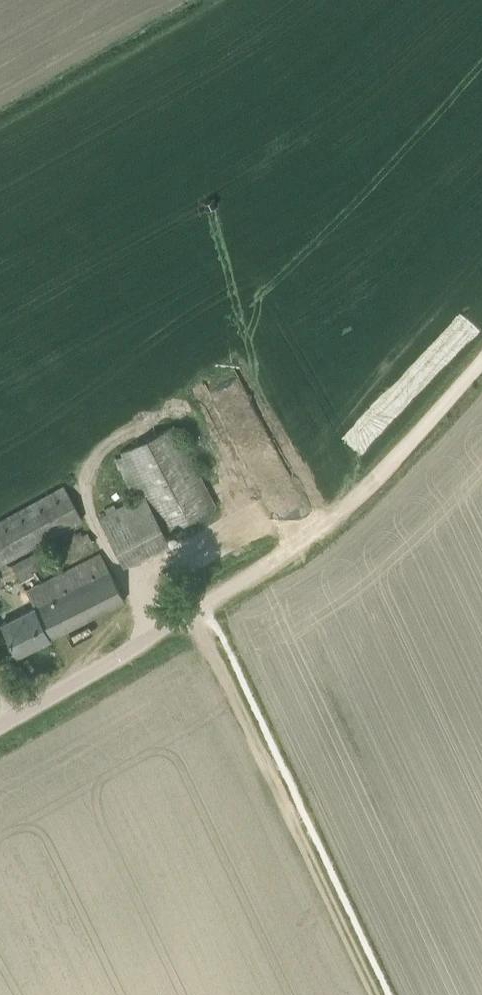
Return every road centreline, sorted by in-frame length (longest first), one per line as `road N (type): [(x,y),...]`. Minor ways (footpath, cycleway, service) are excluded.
road 1 (unclassified): [(0,723),(275,556),(373,477)]
road 2 (track): [(193,610),(375,994)]
road 3 (track): [(373,477),(481,355)]

